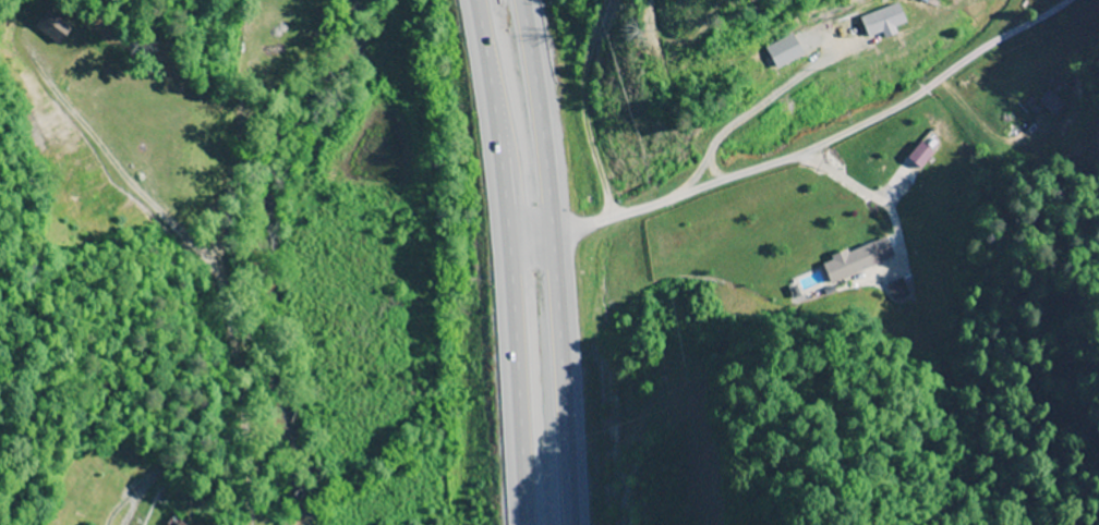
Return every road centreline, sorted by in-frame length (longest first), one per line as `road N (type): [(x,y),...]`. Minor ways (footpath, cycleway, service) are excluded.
road 1 (residential): [(244,524),(240,319),(214,265),(22,59)]
road 2 (trunk): [(564,524),(550,242),(514,0)]
road 3 (trunk): [(475,0),(504,220),(523,524)]
road 4 (residential): [(506,249),(592,236),(608,220),(588,105),(609,0)]

